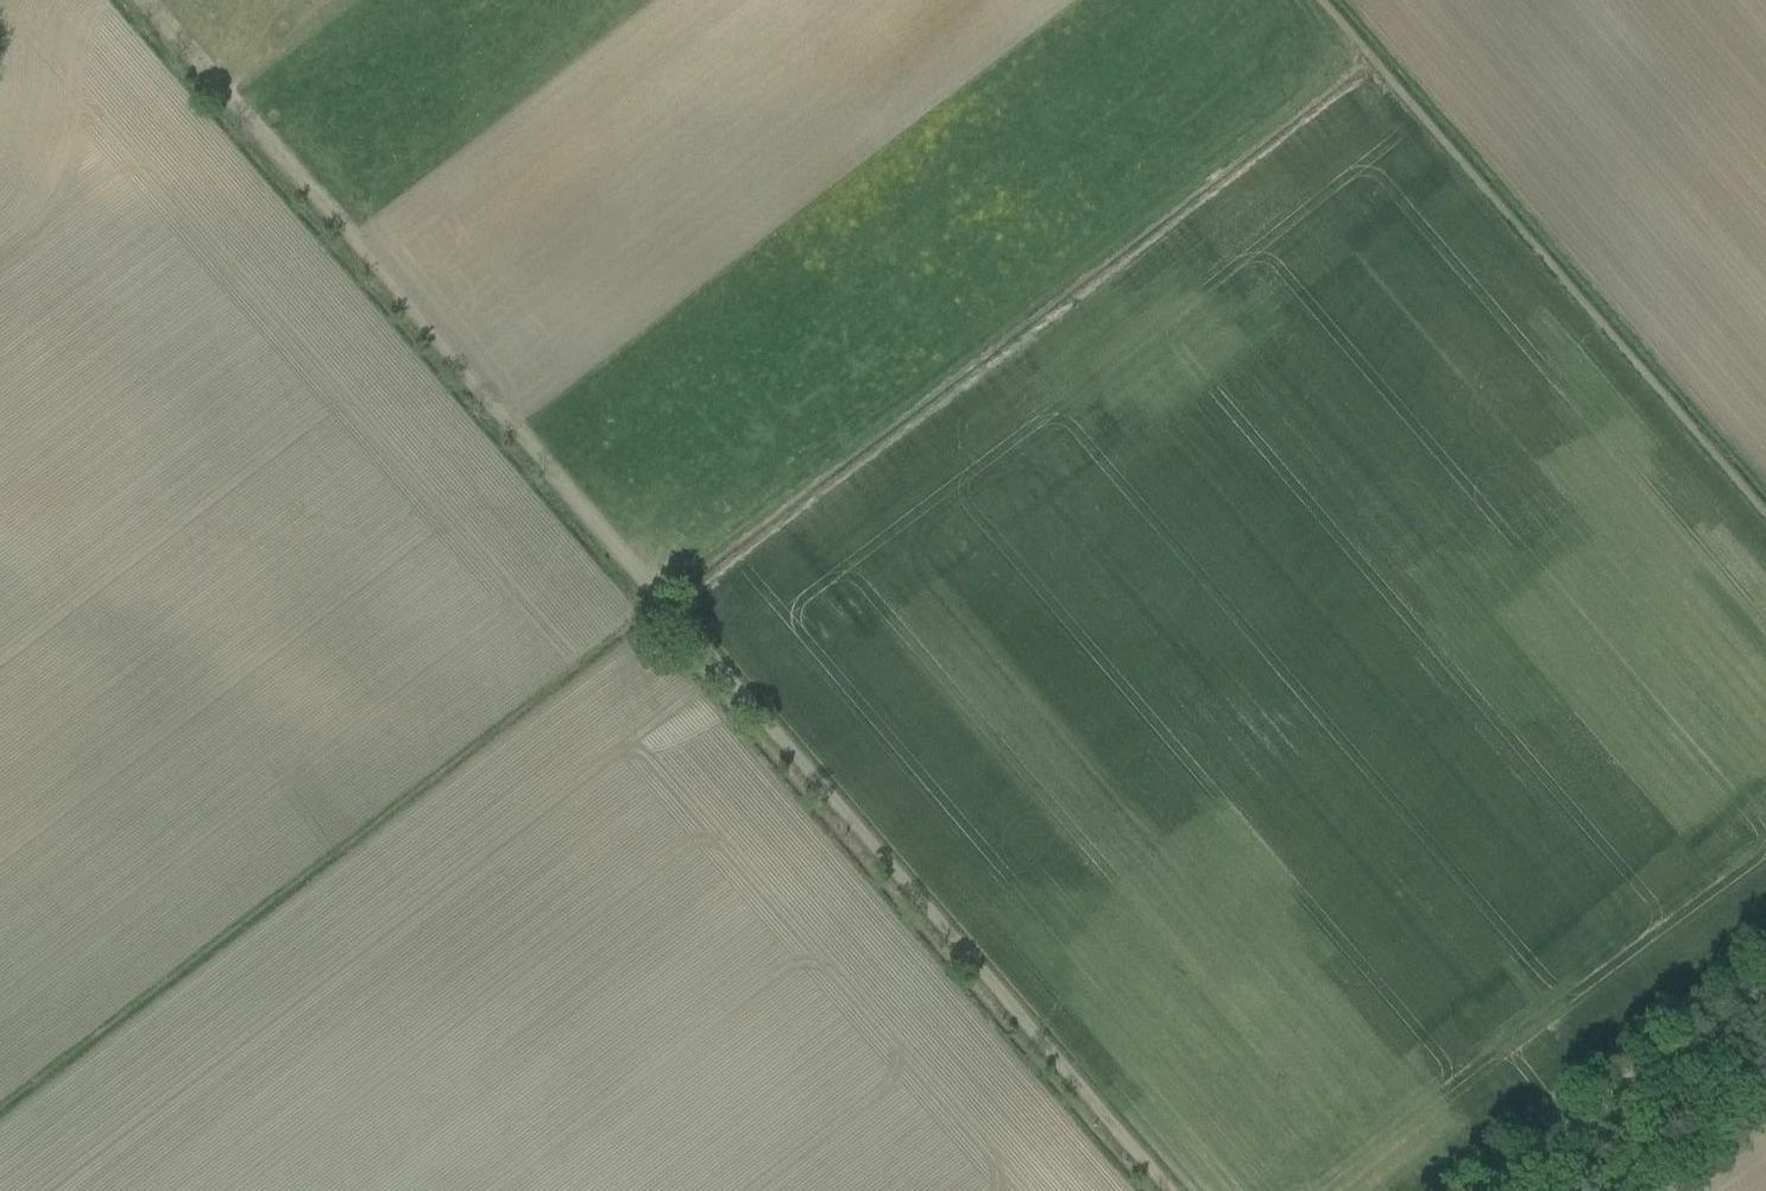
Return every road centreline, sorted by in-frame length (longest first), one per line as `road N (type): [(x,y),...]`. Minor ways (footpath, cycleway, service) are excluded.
road 1 (track): [(1765,972),(1483,1190)]

